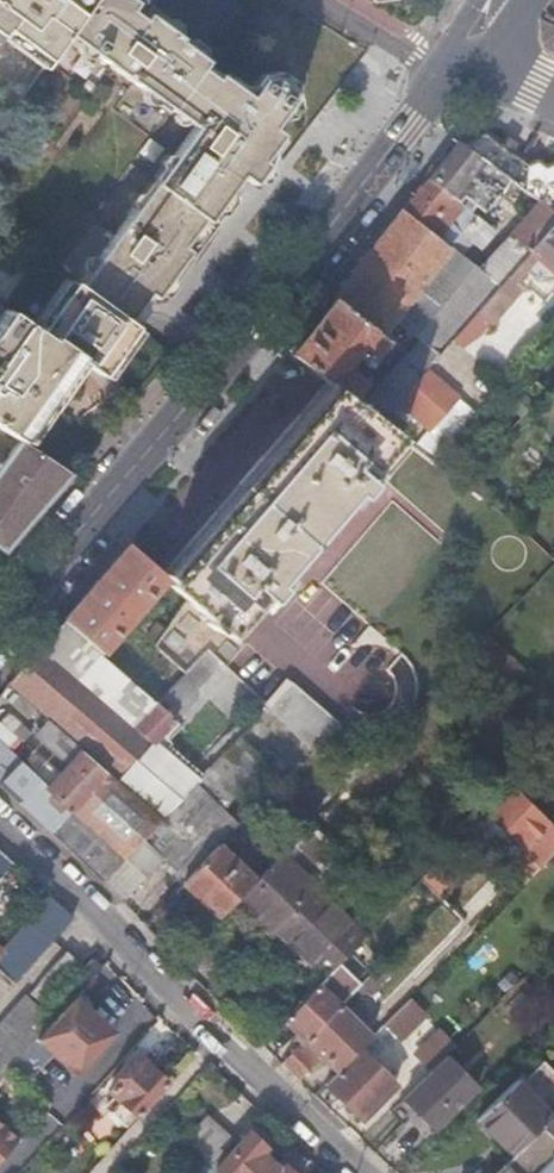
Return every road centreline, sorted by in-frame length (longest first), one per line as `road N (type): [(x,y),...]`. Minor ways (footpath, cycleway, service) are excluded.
road 1 (secondary): [(0,625),(257,328),(450,78)]
road 2 (residential): [(0,817),(369,1172)]
road 3 (track): [(225,1034),(99,1172)]
road 4 (residential): [(318,0),(450,78)]

